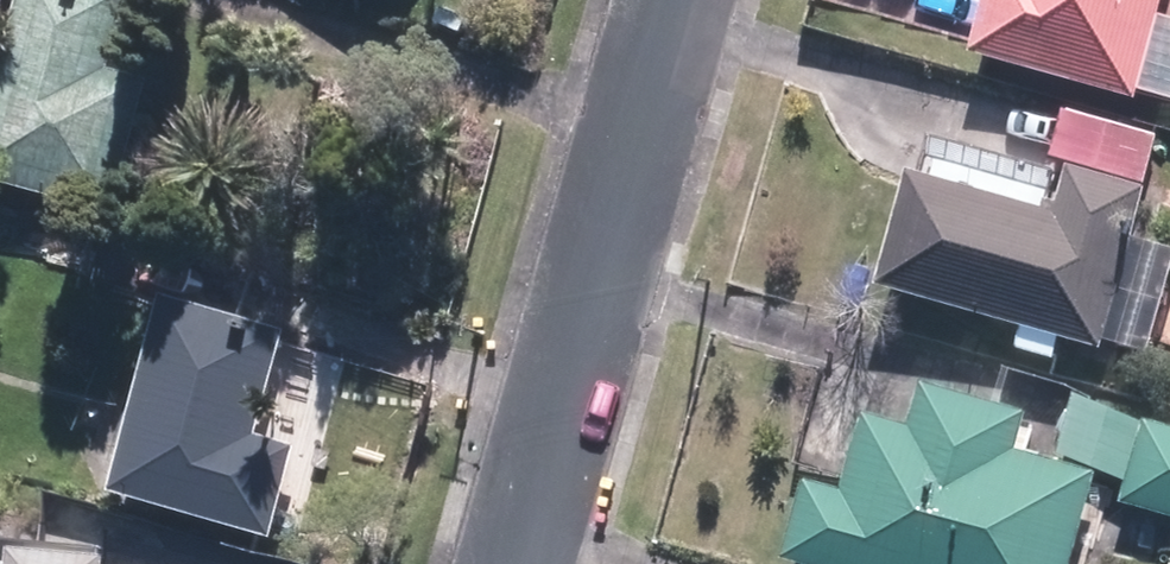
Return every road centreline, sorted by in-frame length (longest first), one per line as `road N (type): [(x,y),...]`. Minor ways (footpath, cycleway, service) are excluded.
road 1 (residential): [(674,0),(515,563)]

